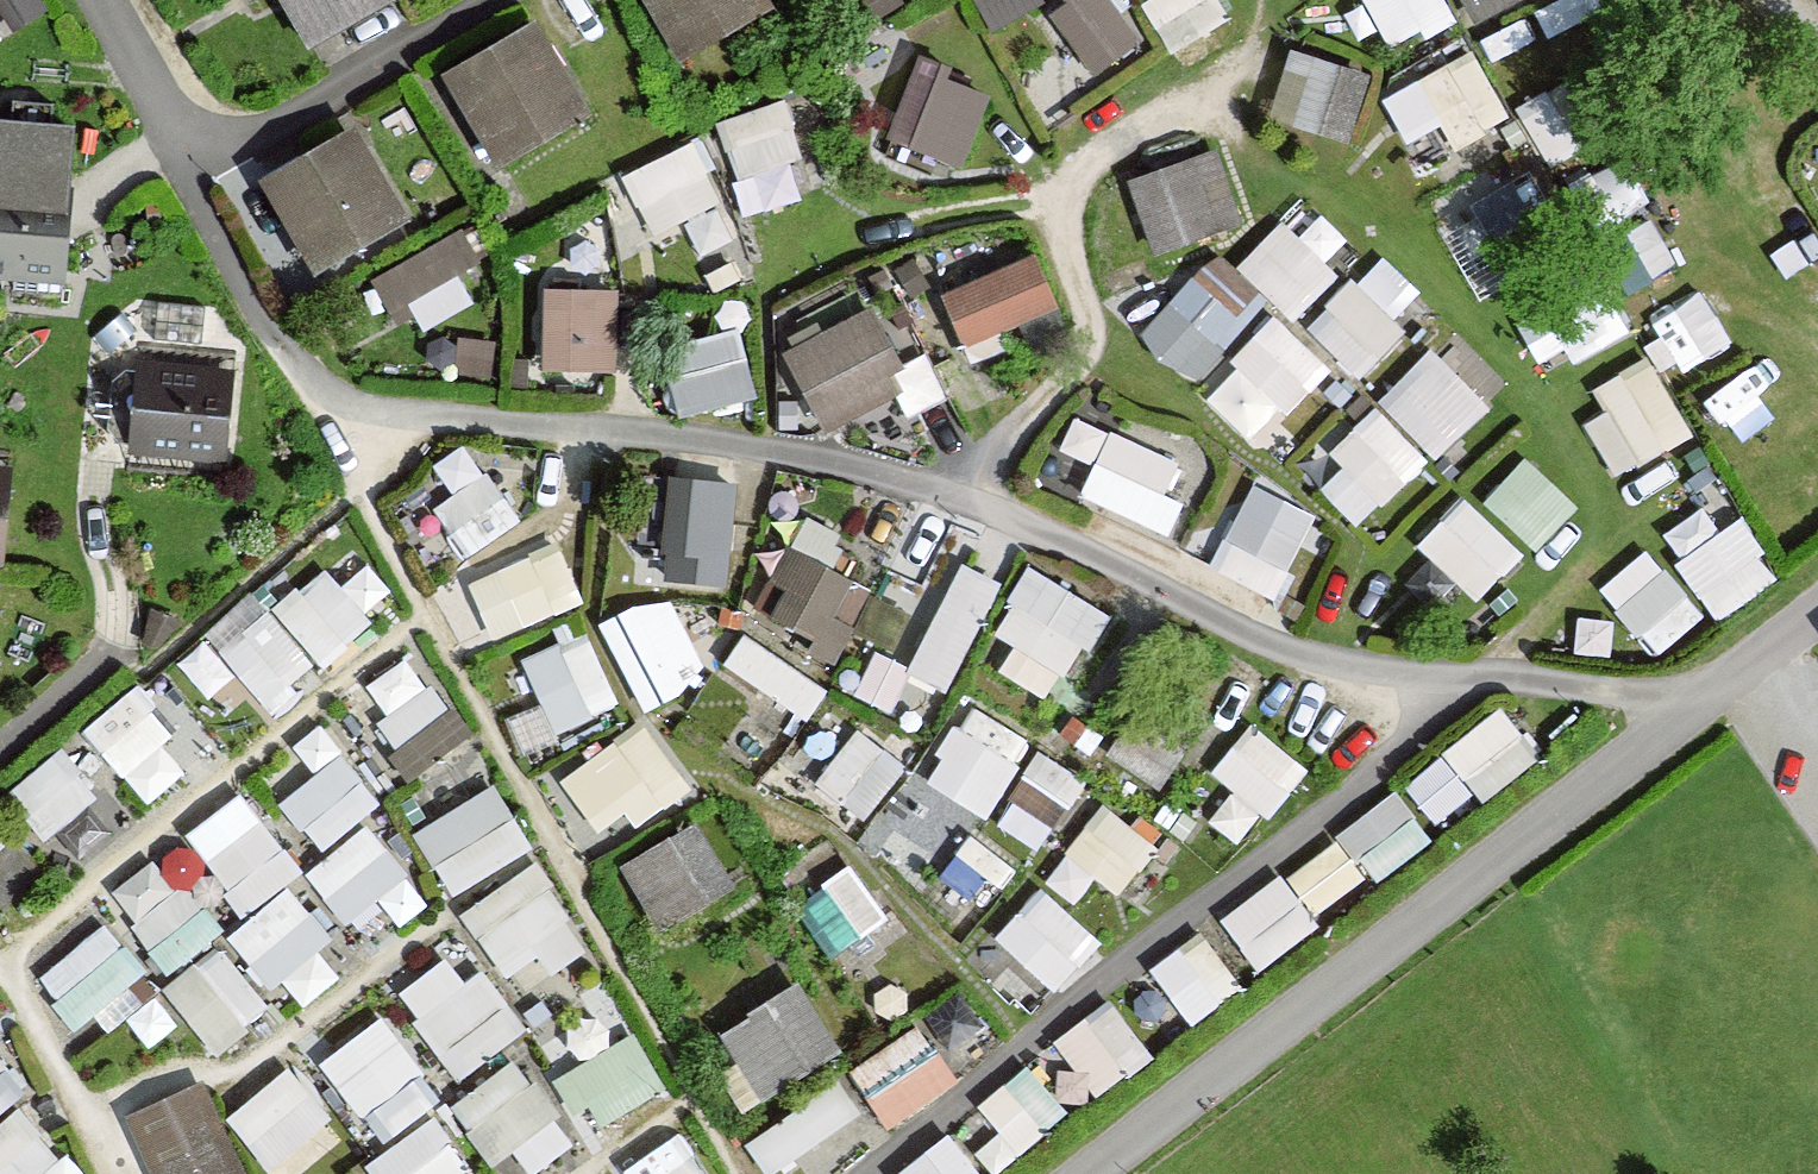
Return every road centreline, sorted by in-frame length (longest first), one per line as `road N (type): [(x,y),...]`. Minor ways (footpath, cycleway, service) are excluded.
road 1 (residential): [(1817,618),(1089,1173)]
road 2 (residential): [(496,0),(269,131),(220,141),(189,132),(163,107),(100,0)]

